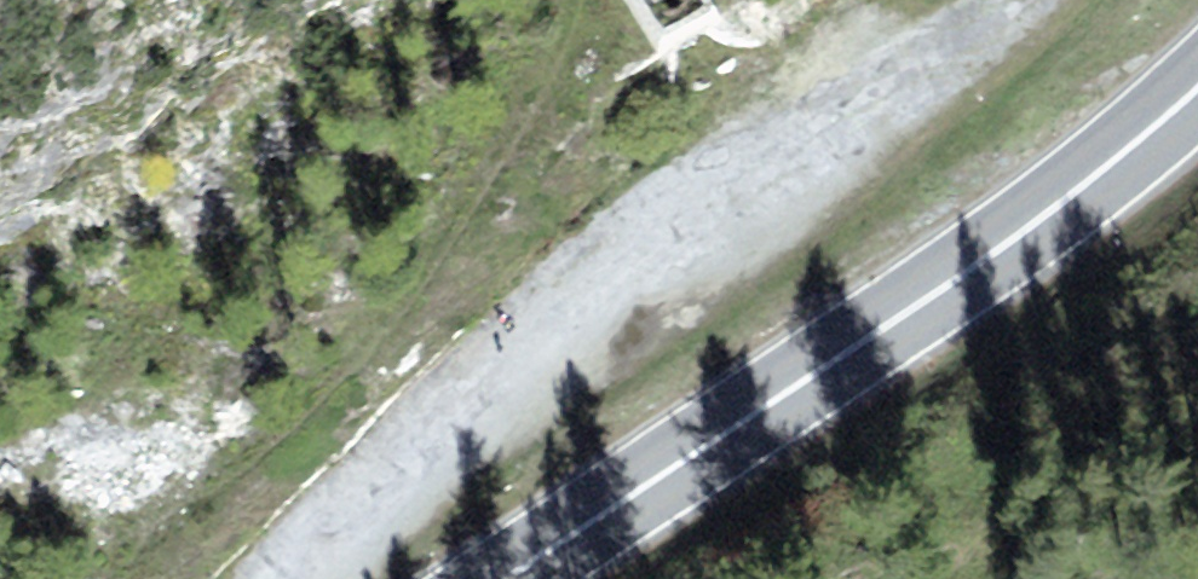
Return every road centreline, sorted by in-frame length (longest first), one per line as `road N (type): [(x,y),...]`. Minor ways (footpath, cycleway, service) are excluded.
road 1 (track): [(315,578),(336,542),(1015,0)]
road 2 (primary): [(1197,89),(940,291),(512,578)]
road 3 (track): [(569,0),(454,214)]

